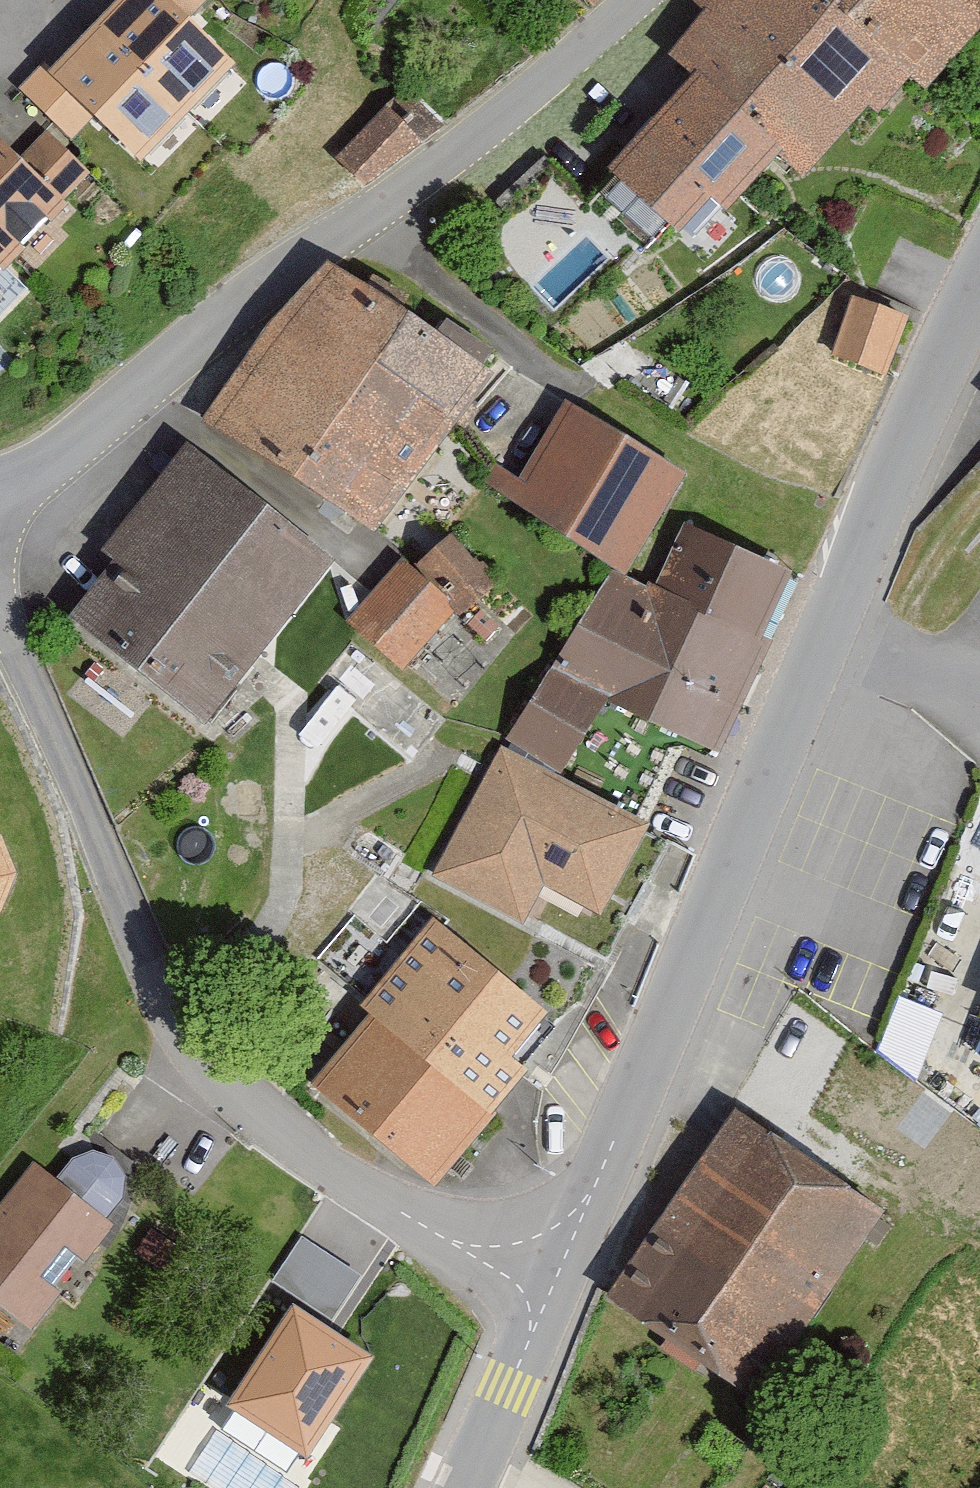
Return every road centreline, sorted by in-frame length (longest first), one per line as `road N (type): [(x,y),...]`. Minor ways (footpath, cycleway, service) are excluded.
road 1 (tertiary): [(979,324),(563,1272)]
road 2 (residential): [(563,1272),(425,1226),(255,1117),(166,995),(0,585)]
road 3 (unclassified): [(642,0),(494,129),(279,283),(0,522)]
road 4 (tertiary): [(460,1487),(563,1272)]

